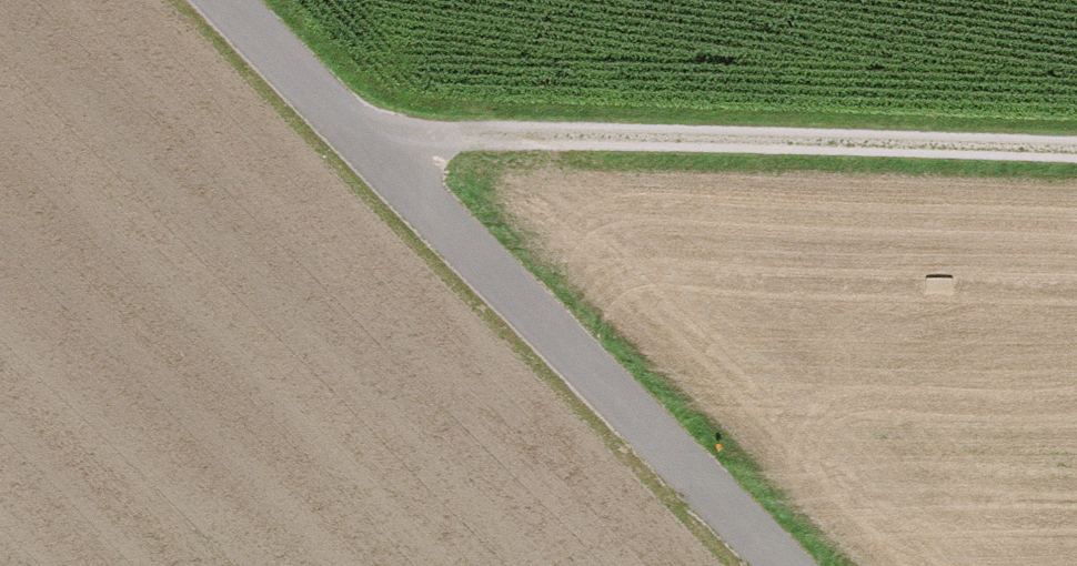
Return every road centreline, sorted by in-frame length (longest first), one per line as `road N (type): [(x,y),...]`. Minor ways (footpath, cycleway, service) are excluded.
road 1 (unclassified): [(803,565),(238,0)]
road 2 (track): [(1076,154),(389,159)]

